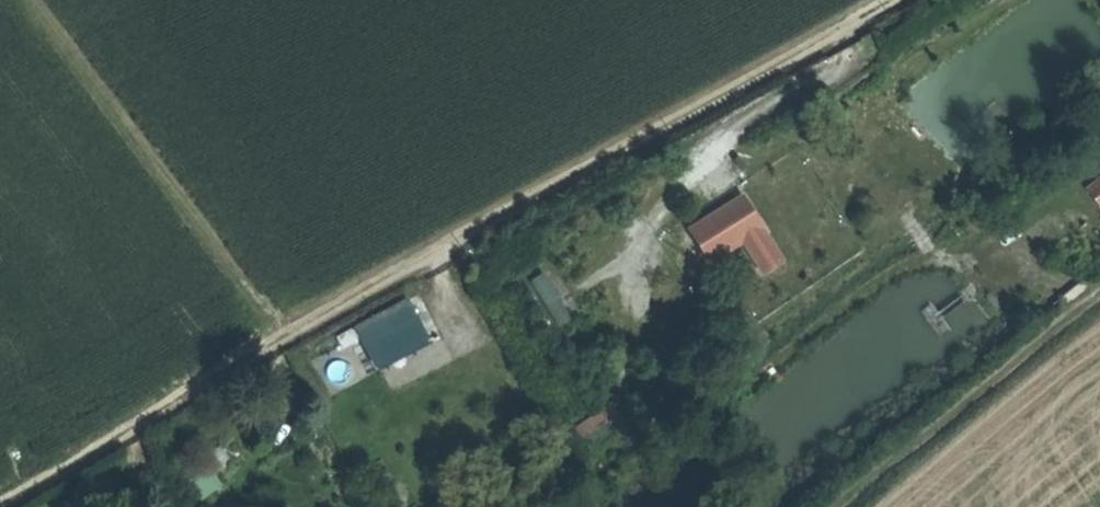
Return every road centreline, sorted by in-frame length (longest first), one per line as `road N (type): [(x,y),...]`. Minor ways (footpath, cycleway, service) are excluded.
road 1 (track): [(0,502),(277,335),(882,0)]
road 2 (track): [(30,0),(277,335)]
road 3 (track): [(1099,292),(835,506)]

